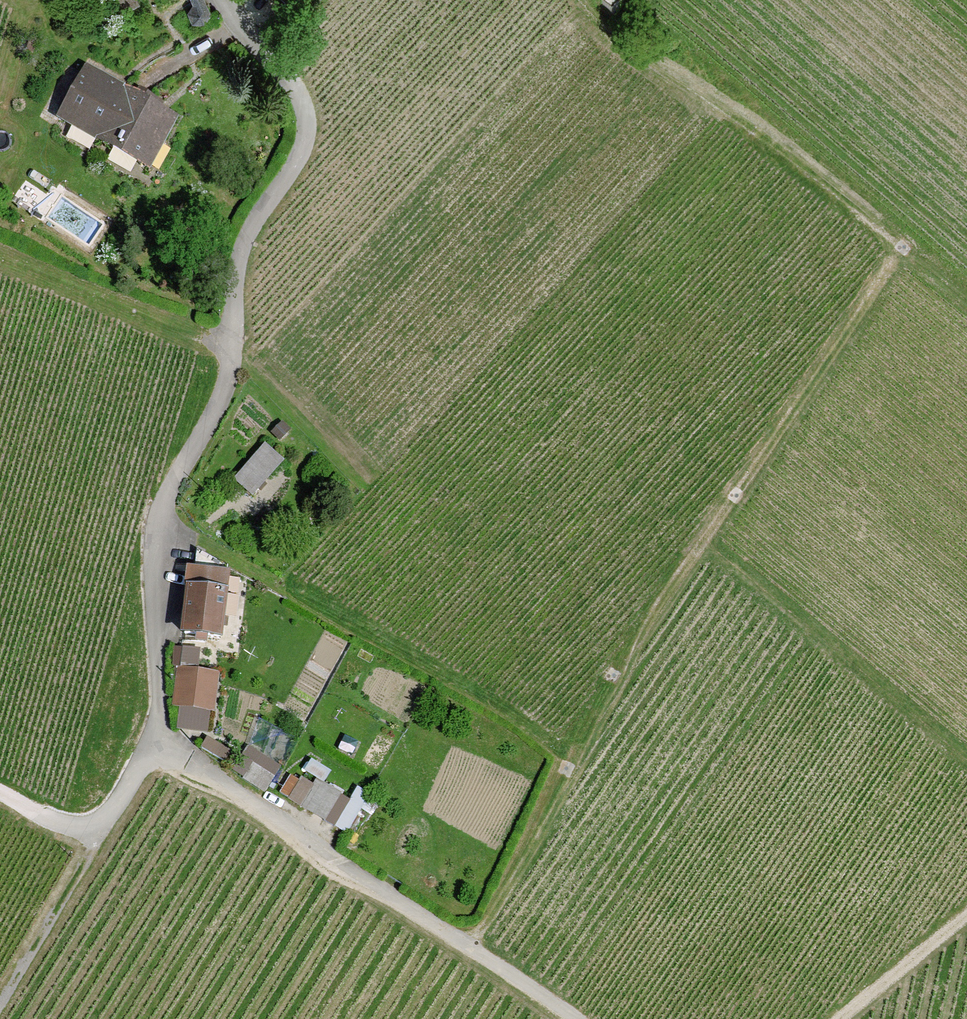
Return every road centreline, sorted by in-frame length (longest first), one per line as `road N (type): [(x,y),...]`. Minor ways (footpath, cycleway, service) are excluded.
road 1 (residential): [(224,0),(289,75),(309,125),(304,151),(245,242),(227,383),(156,528),(155,742),(206,769)]
road 2 (track): [(901,243),(649,620),(473,949)]
road 3 (track): [(206,769),(576,1018)]
road 4 (track): [(198,540),(575,758)]
road 5 (track): [(901,243),(633,52),(588,0)]
road 6 (track): [(155,742),(94,828),(62,823),(0,791)]
road 7 (track): [(838,1018),(966,914)]

